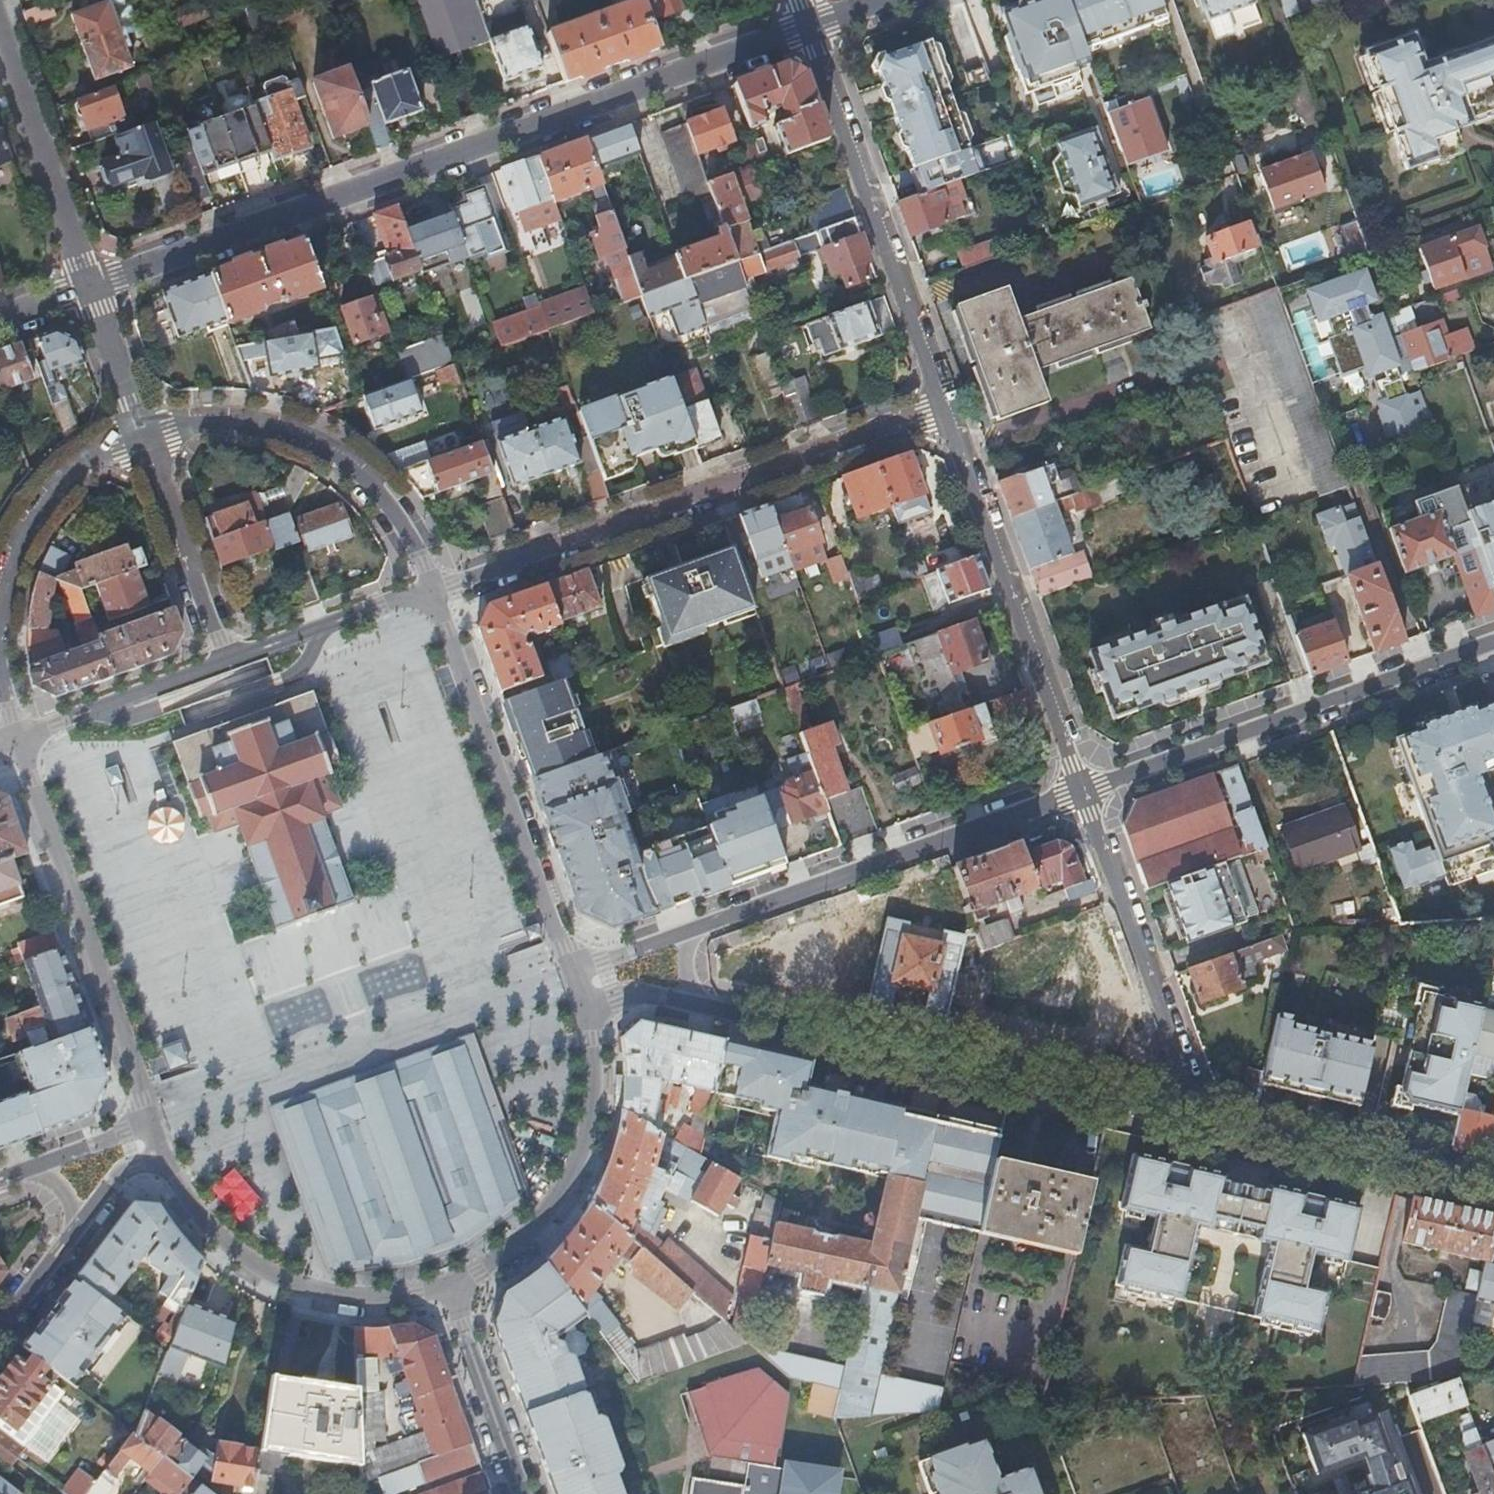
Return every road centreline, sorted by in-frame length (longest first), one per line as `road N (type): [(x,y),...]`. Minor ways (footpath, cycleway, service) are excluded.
road 1 (residential): [(90,288),(811,26)]
road 2 (residential): [(942,413),(438,588)]
road 3 (residential): [(694,1004),(1196,1123)]
road 4 (residential): [(1493,639),(1084,785)]
road 5 (residential): [(1084,785),(693,931)]
road 6 (residential): [(575,975),(438,588)]
road 7 (residential): [(811,26),(942,413)]
road 8 (residential): [(22,743),(152,1127)]
road 9 (residential): [(942,413),(1084,785)]
road 10 (residential): [(448,1296),(528,1251),(570,1199),(589,1155),(599,1103),(592,1025),(575,975)]
road 11 (residential): [(152,1127),(187,1206),(221,1247),(272,1285),(342,1305),(448,1296)]
road 12 (residential): [(142,433),(73,472),(16,550),(1,628),(2,679),(22,743)]
road 13 (residential): [(438,588),(398,513),(335,452),(249,421),(142,433)]
road 14 (residential): [(1084,785),(1196,1123)]
road 15 (residential): [(1196,1123),(1493,1188)]
road 16 (residential): [(90,288),(0,37)]
road 17 (residential): [(223,664),(142,433)]
road 18 (residential): [(438,588),(223,664)]
road 19 (residential): [(223,664),(22,743)]
road 20 (residential): [(520,1493),(448,1296)]
road 21 (residential): [(0,1338),(104,1198)]
road 22 (residential): [(142,433),(90,288)]
road 23 (residential): [(693,931),(575,975)]
road 24 (residential): [(575,975),(694,1004)]

